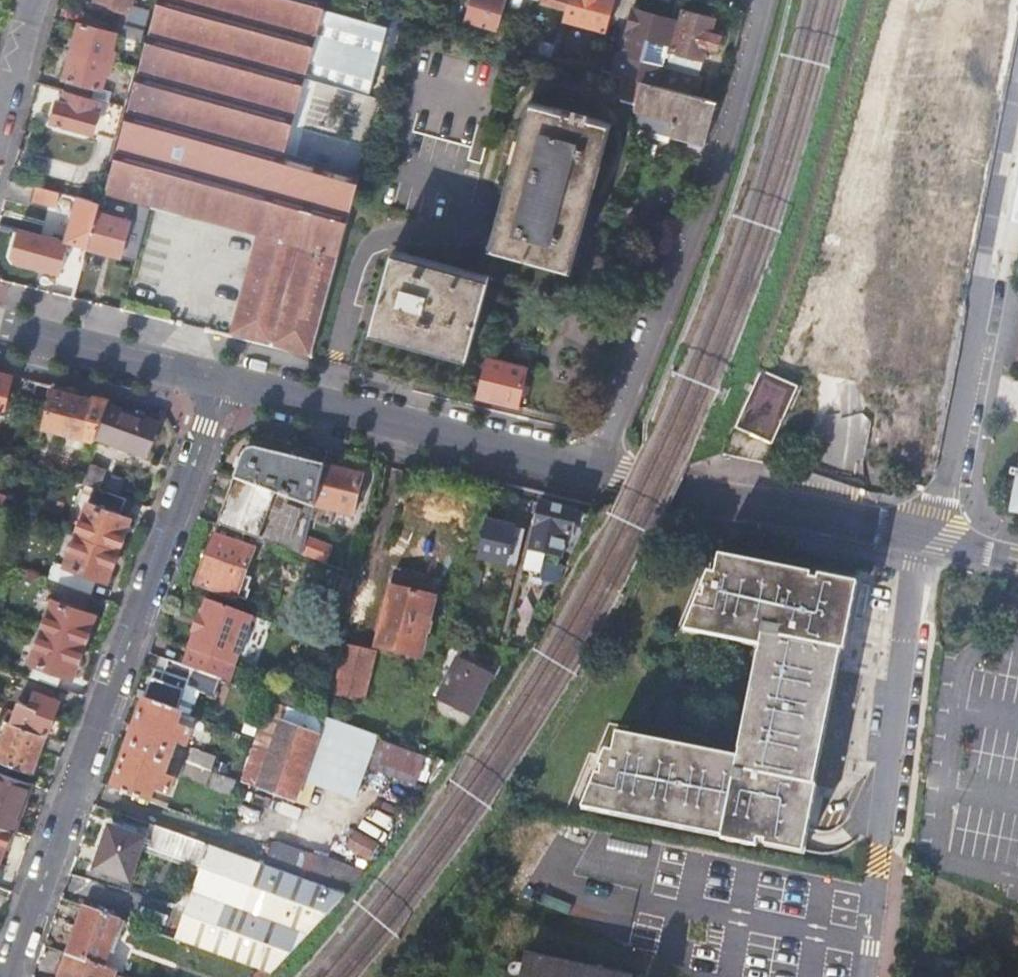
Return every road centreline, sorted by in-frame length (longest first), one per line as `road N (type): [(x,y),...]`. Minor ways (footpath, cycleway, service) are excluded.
road 1 (residential): [(224,380),(8,976)]
road 2 (residential): [(595,467),(696,229),(765,0)]
road 3 (residential): [(1017,96),(932,539)]
road 4 (secondary): [(224,380),(595,467)]
road 5 (secondary): [(595,467),(932,539)]
road 6 (secondary): [(0,329),(224,380)]

